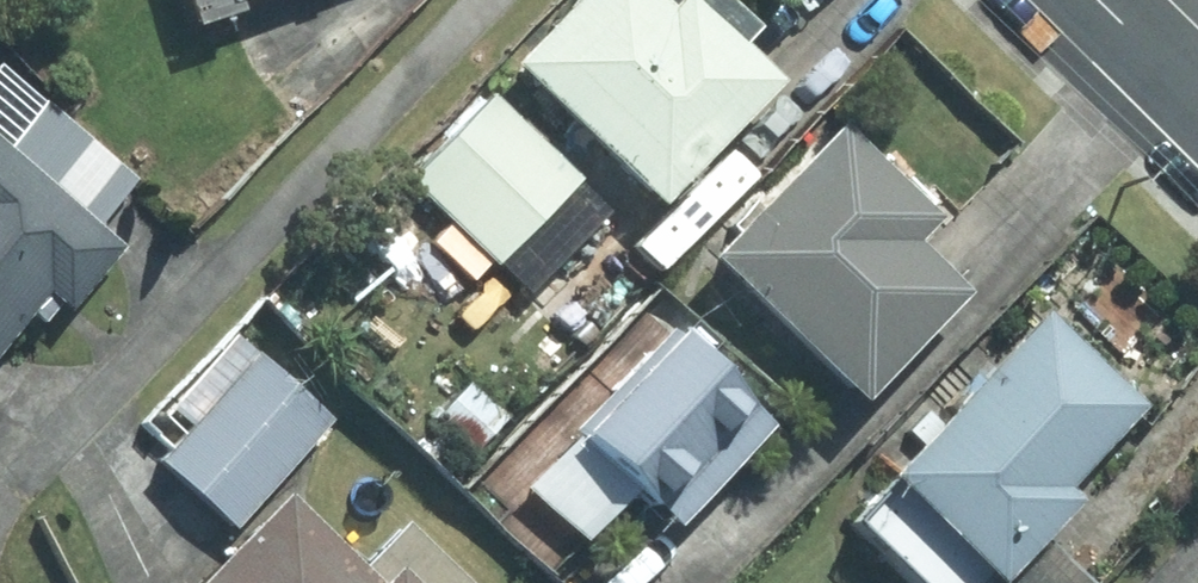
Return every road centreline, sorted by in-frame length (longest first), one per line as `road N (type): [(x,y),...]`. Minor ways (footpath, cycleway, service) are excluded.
road 1 (secondary): [(1098,0),(1197,99)]

